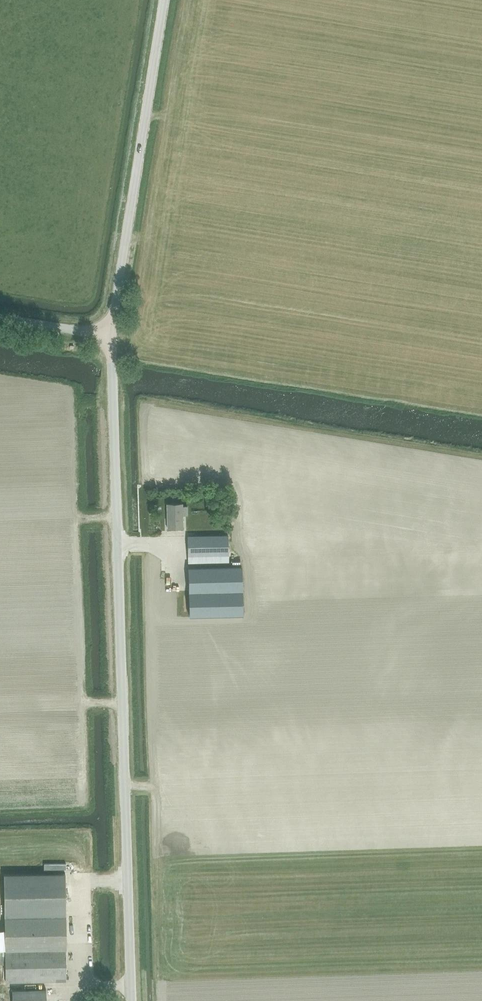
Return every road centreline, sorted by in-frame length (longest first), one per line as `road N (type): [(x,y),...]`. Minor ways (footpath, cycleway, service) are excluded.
road 1 (unclassified): [(132,1000),(112,336)]
road 2 (unclassified): [(112,336),(167,0)]

